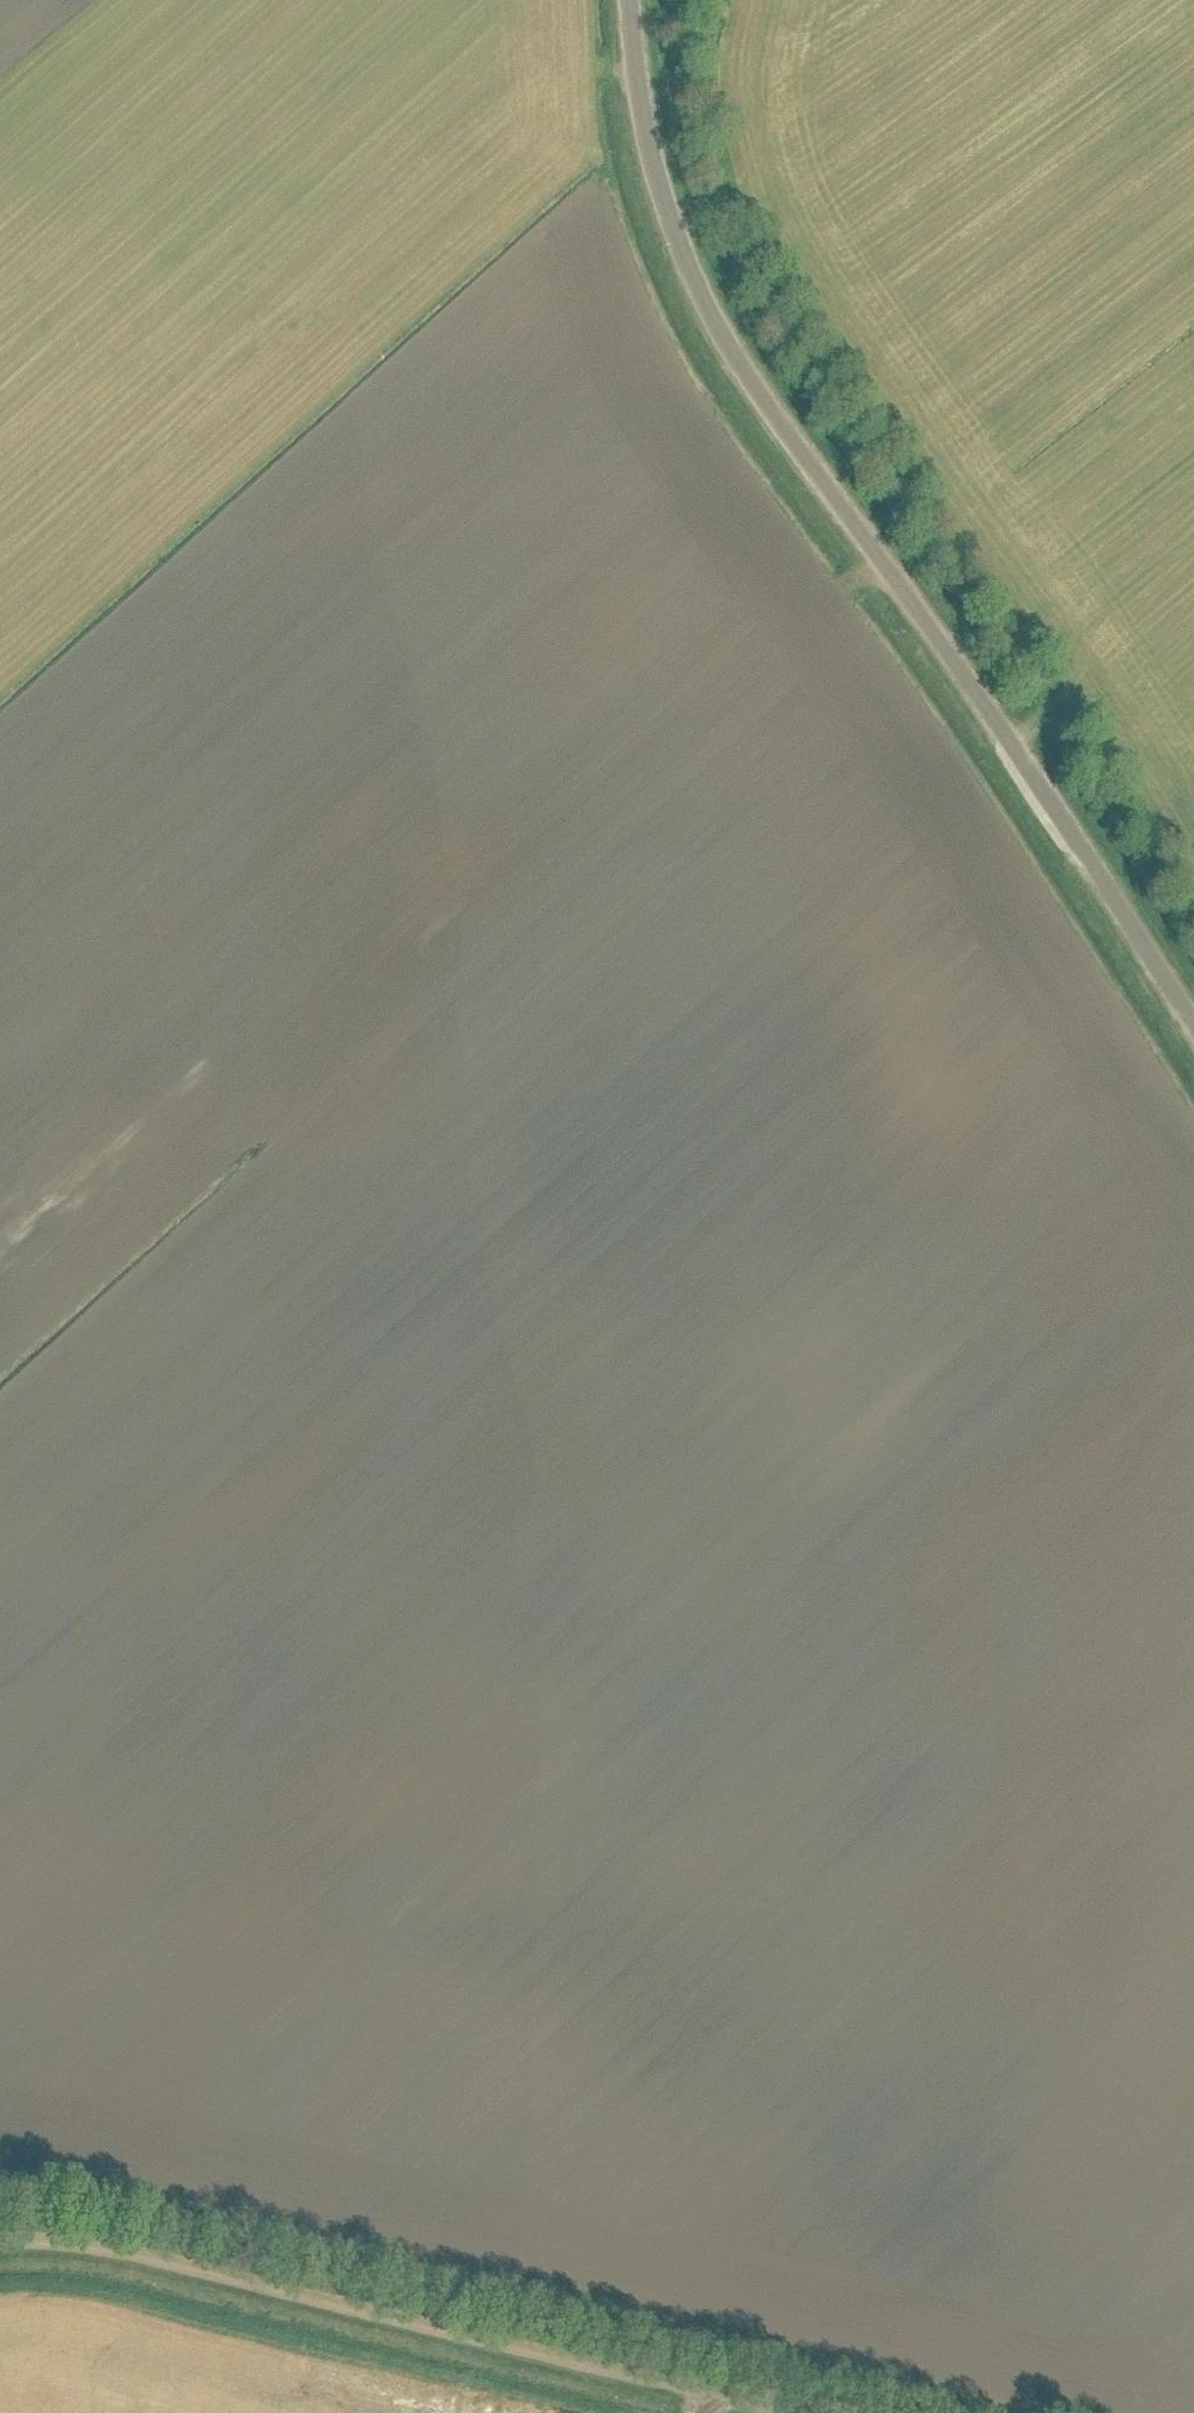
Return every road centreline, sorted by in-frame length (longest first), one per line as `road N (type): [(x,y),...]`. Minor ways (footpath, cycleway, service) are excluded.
road 1 (unclassified): [(629,0),(655,167),(681,250),(737,359),(1030,772),(1193,1028)]
road 2 (track): [(800,2412),(130,2255),(57,2242),(0,2243)]

